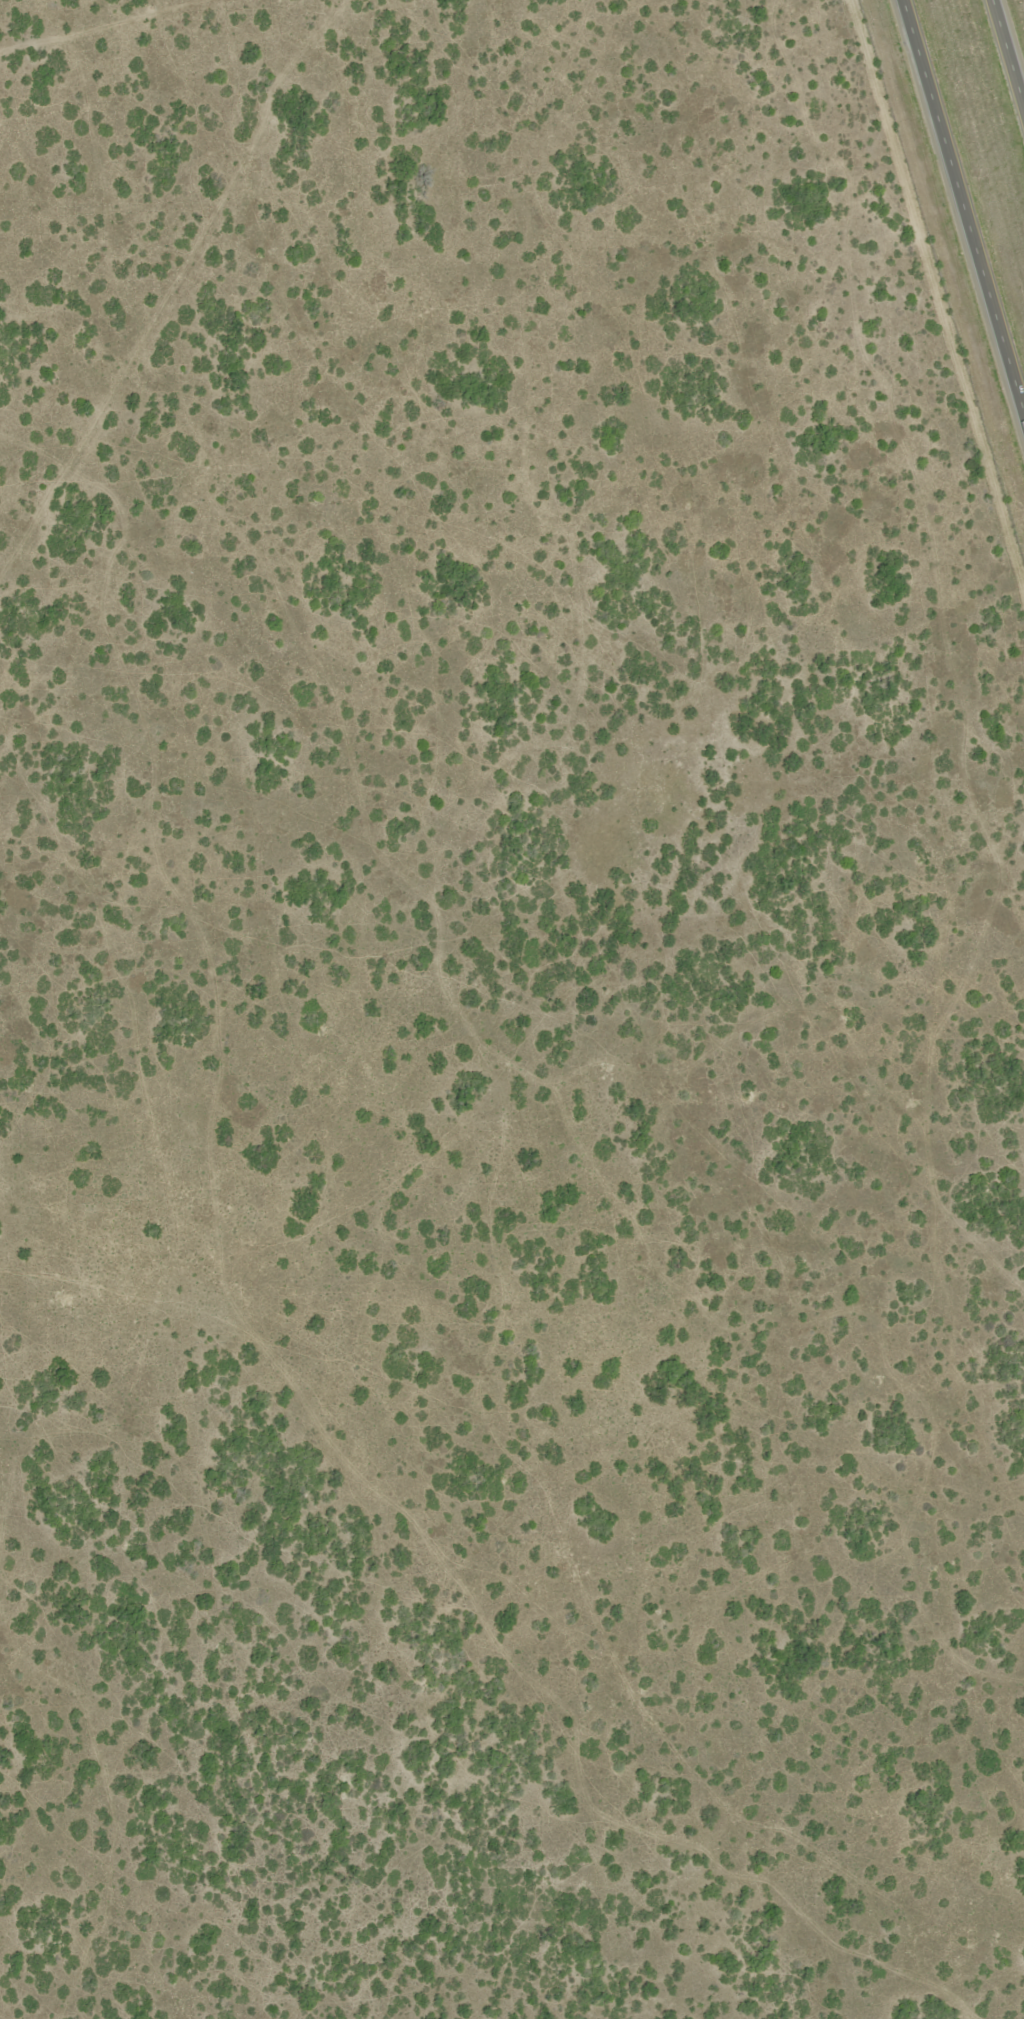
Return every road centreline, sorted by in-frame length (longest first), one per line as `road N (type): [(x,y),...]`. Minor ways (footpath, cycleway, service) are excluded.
road 1 (trunk): [(907,0),(1023,401)]

